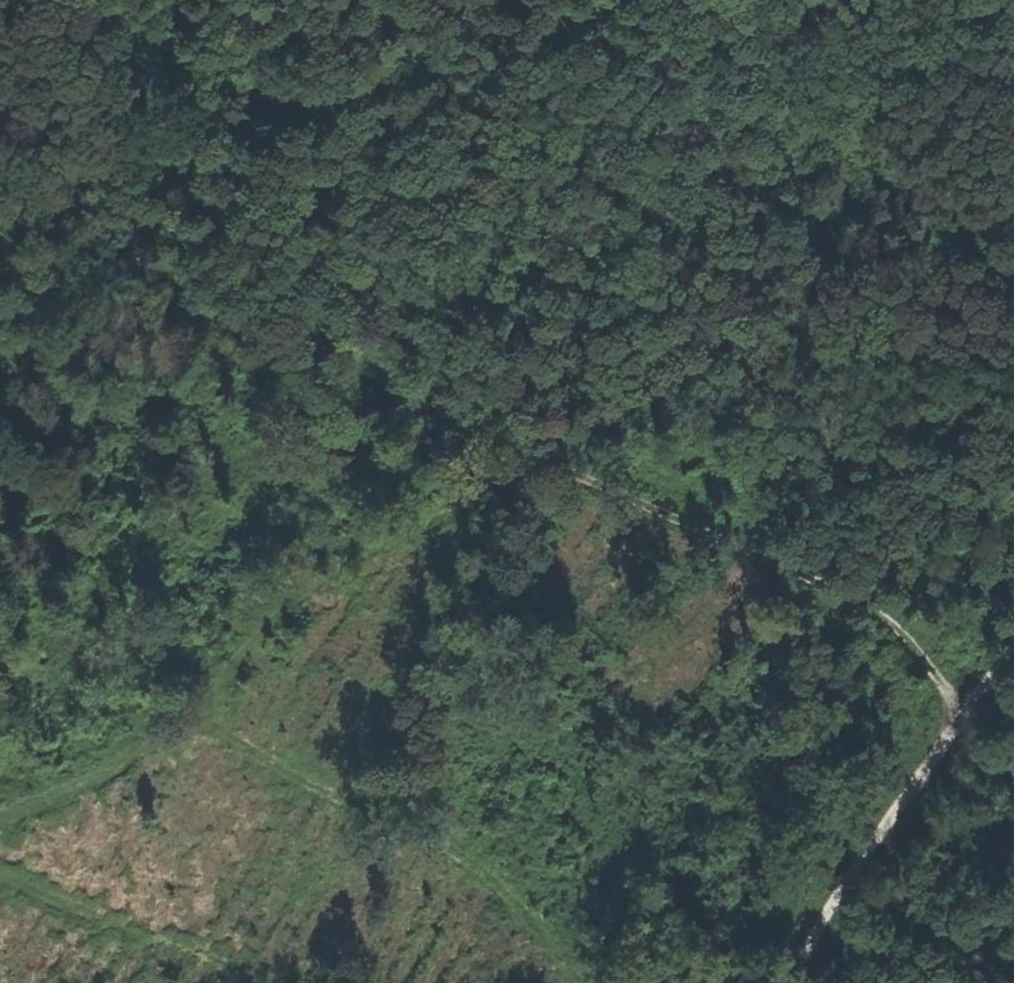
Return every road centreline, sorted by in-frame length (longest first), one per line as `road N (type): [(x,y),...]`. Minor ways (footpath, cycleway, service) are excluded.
road 1 (track): [(0,190),(890,621),(938,677),(935,742)]
road 2 (track): [(801,982),(935,742),(1013,685)]

